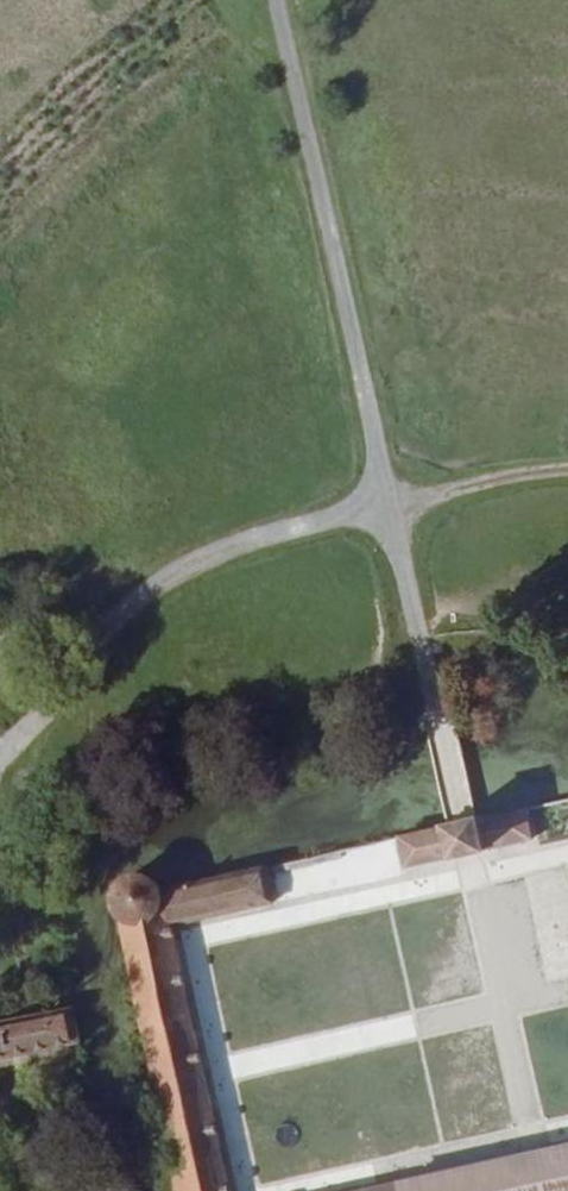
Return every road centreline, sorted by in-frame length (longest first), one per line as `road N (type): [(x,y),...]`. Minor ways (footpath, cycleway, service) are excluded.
road 1 (unclassified): [(273,0),(459,816)]
road 2 (track): [(0,747),(107,621),(195,558),(319,519),(567,469)]
road 3 (track): [(0,853),(27,990)]

